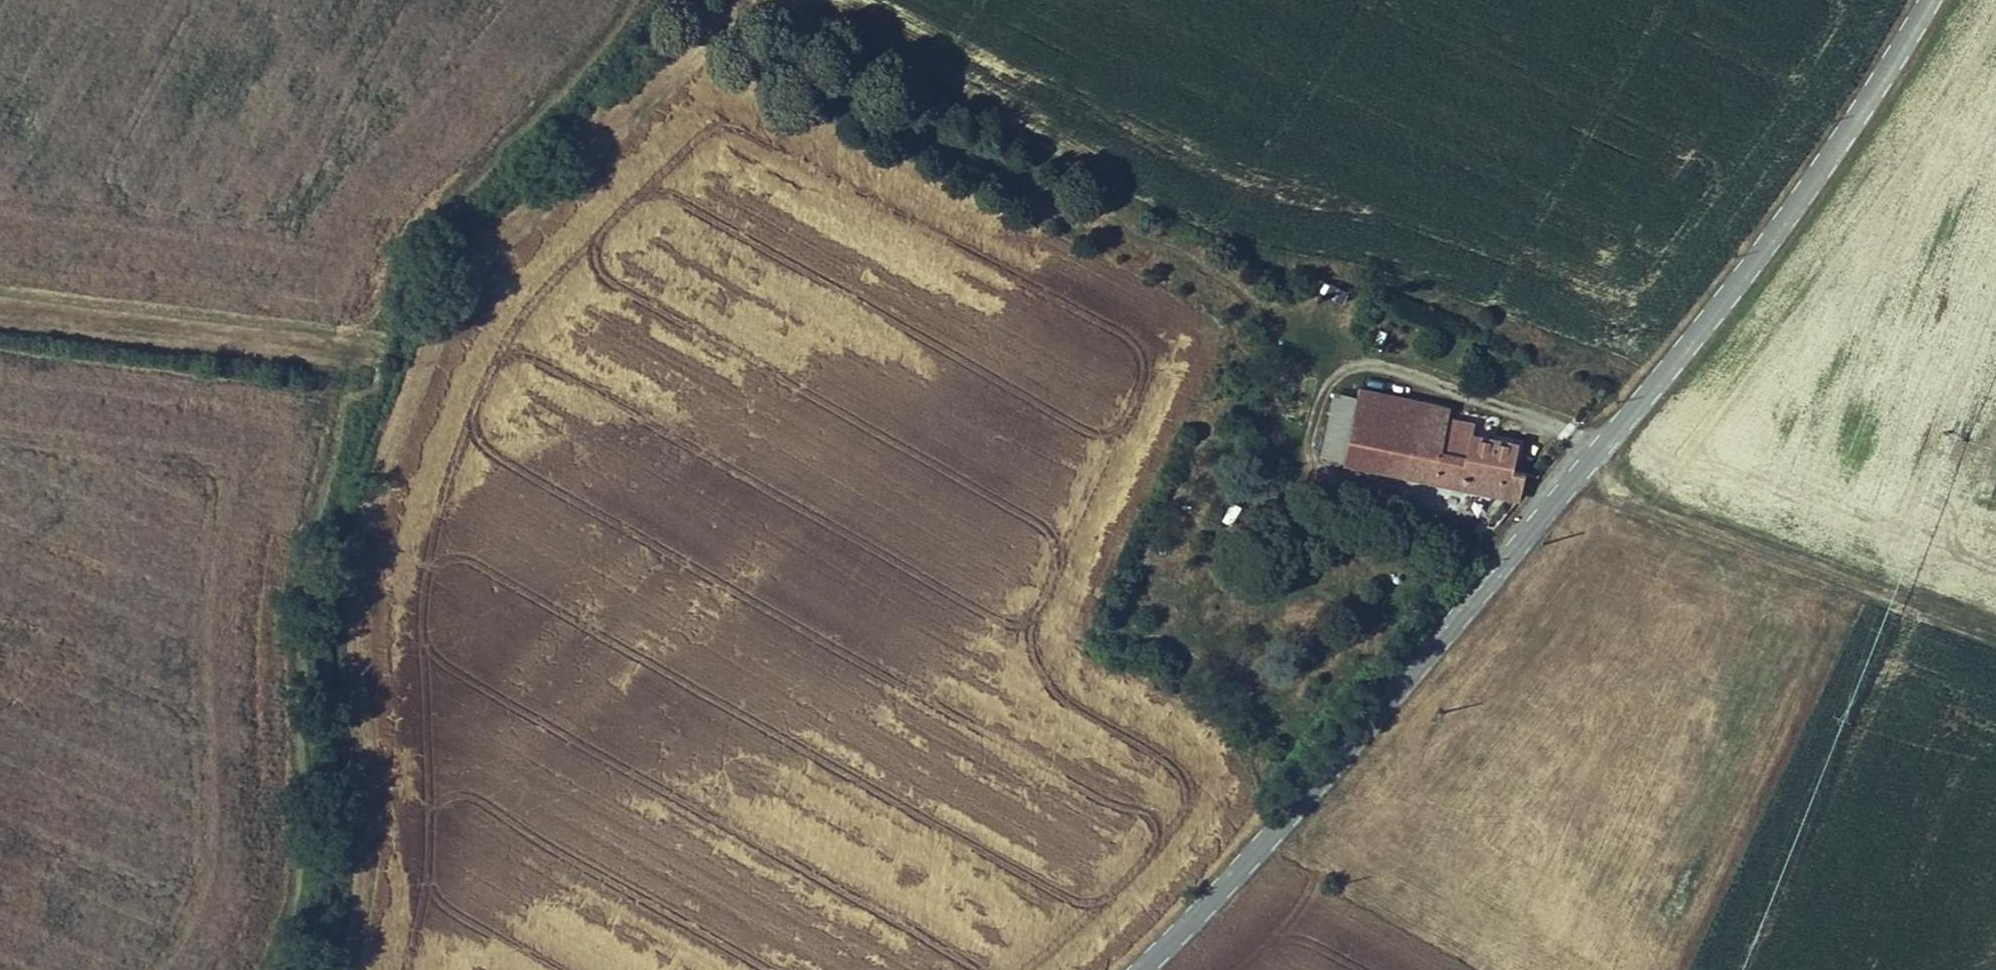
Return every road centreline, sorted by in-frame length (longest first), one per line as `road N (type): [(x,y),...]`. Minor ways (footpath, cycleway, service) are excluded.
road 1 (unclassified): [(1143,969),(1272,833),(1813,180),(1930,0)]
road 2 (track): [(1577,463),(1641,508),(1995,631)]

